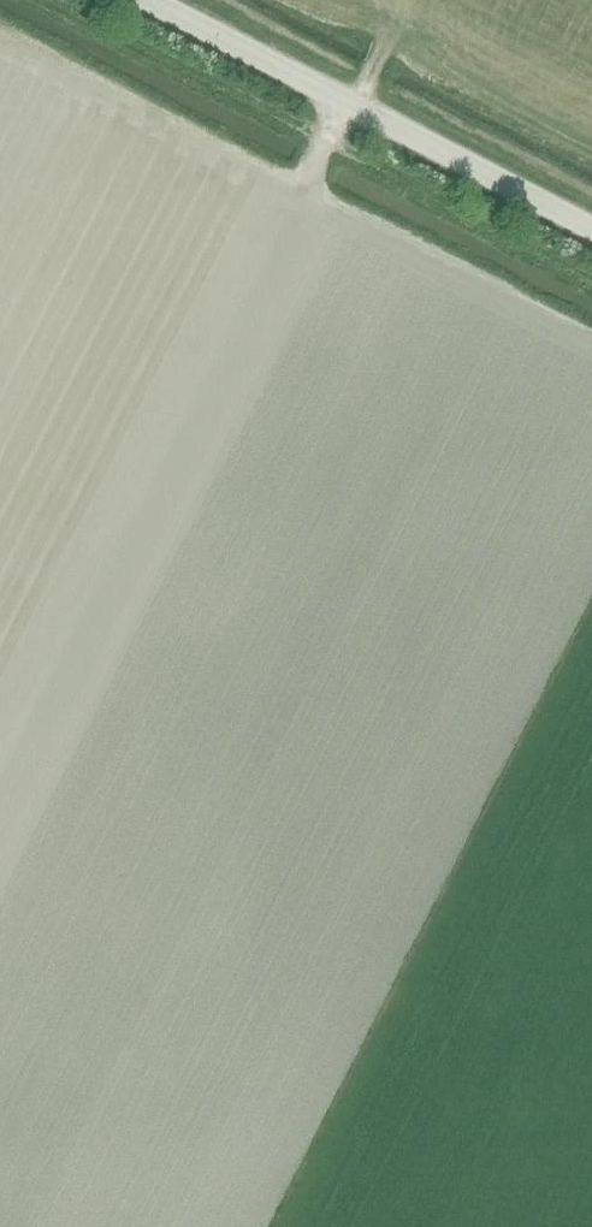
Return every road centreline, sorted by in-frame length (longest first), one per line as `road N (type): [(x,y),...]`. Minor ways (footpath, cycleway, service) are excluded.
road 1 (unclassified): [(591,231),(141,0)]

